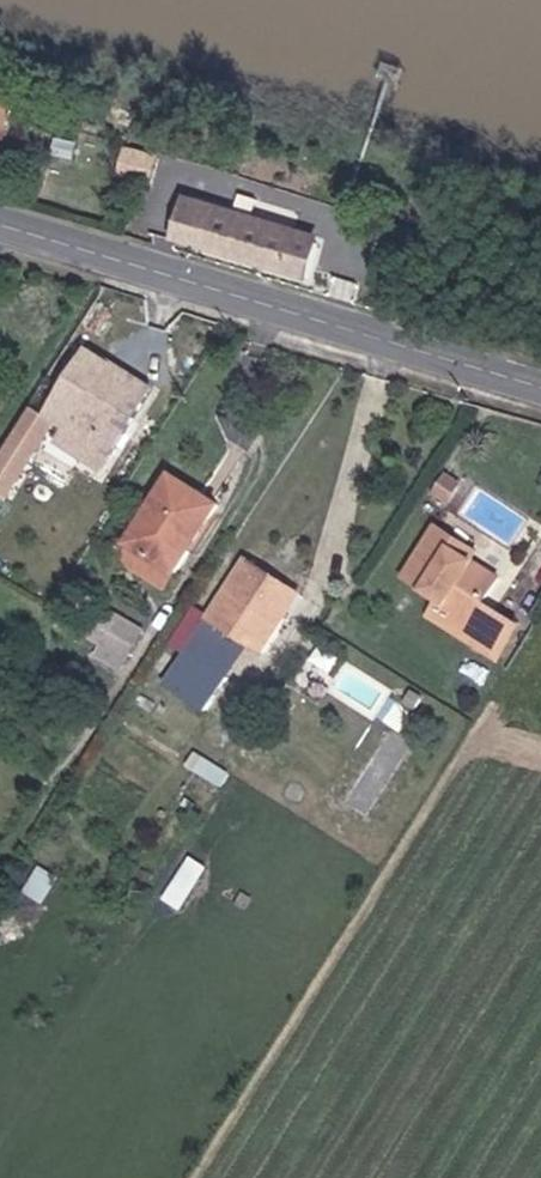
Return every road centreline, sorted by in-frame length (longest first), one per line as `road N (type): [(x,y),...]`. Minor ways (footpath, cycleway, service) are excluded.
road 1 (tertiary): [(0,226),(540,386)]

